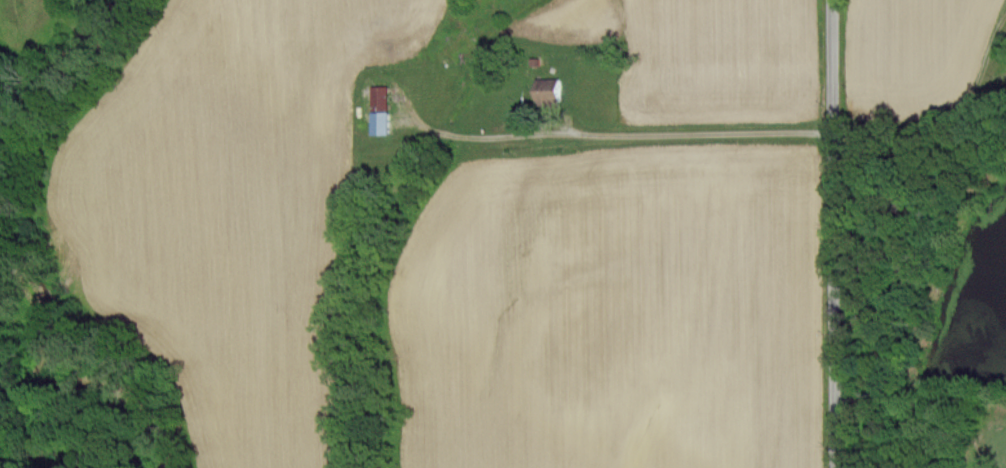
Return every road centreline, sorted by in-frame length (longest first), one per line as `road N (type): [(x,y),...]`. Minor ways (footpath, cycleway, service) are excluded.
road 1 (residential): [(832,467),(828,0)]

